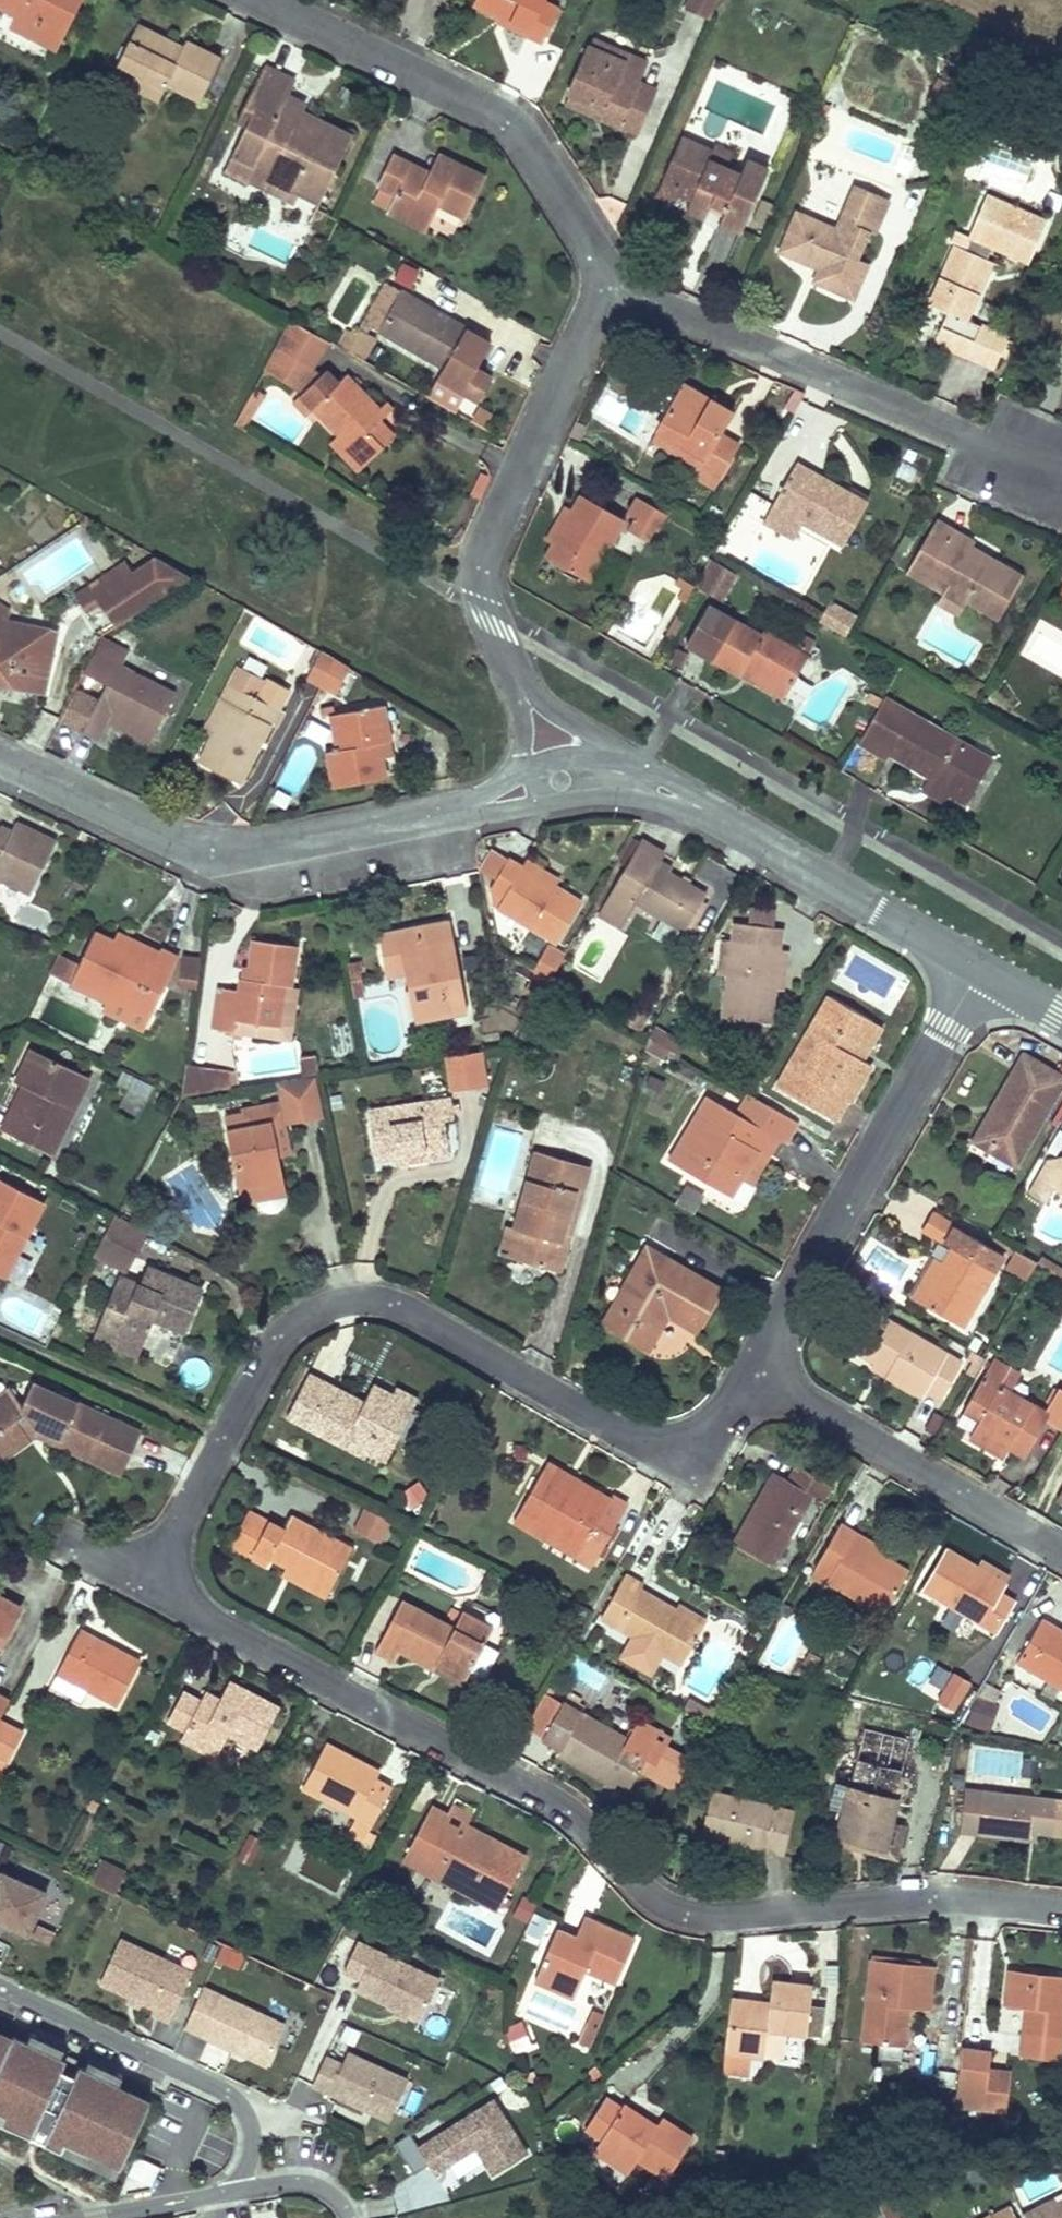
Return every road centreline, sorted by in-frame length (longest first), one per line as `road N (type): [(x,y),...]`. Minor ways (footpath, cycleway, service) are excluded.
road 1 (residential): [(756,1375),(711,1433),(645,1444),(408,1312),(360,1303),(308,1317),(274,1348),(185,1522),(178,1573),(185,1594),(215,1627),(543,1791),(663,1904),(704,1915),(909,1899),(1061,1910)]
road 2 (residential): [(485,804),(269,849),(203,847),(0,754)]
road 3 (residential): [(1061,462),(969,442),(597,281)]
road 4 (residential): [(978,970),(756,1375)]
road 5 (residential): [(597,281),(594,250),(520,135),(482,106),(261,0)]
road 6 (residential): [(496,638),(484,570),(492,533),(589,315),(597,281)]
road 7 (residential): [(978,970),(653,788)]
road 8 (residential): [(0,1989),(234,2102),(251,2134),(231,2196)]
road 9 (residential): [(1061,1556),(756,1375)]
road 10 (residential): [(653,788),(523,685),(496,638)]
road 11 (residential): [(496,638),(520,721),(520,752),(485,804)]
road 12 (residential): [(653,788),(585,781),(485,804)]
road 13 (residential): [(231,2196),(101,2217)]
road 14 (residential): [(348,2217),(328,2194),(299,2183),(231,2196)]

